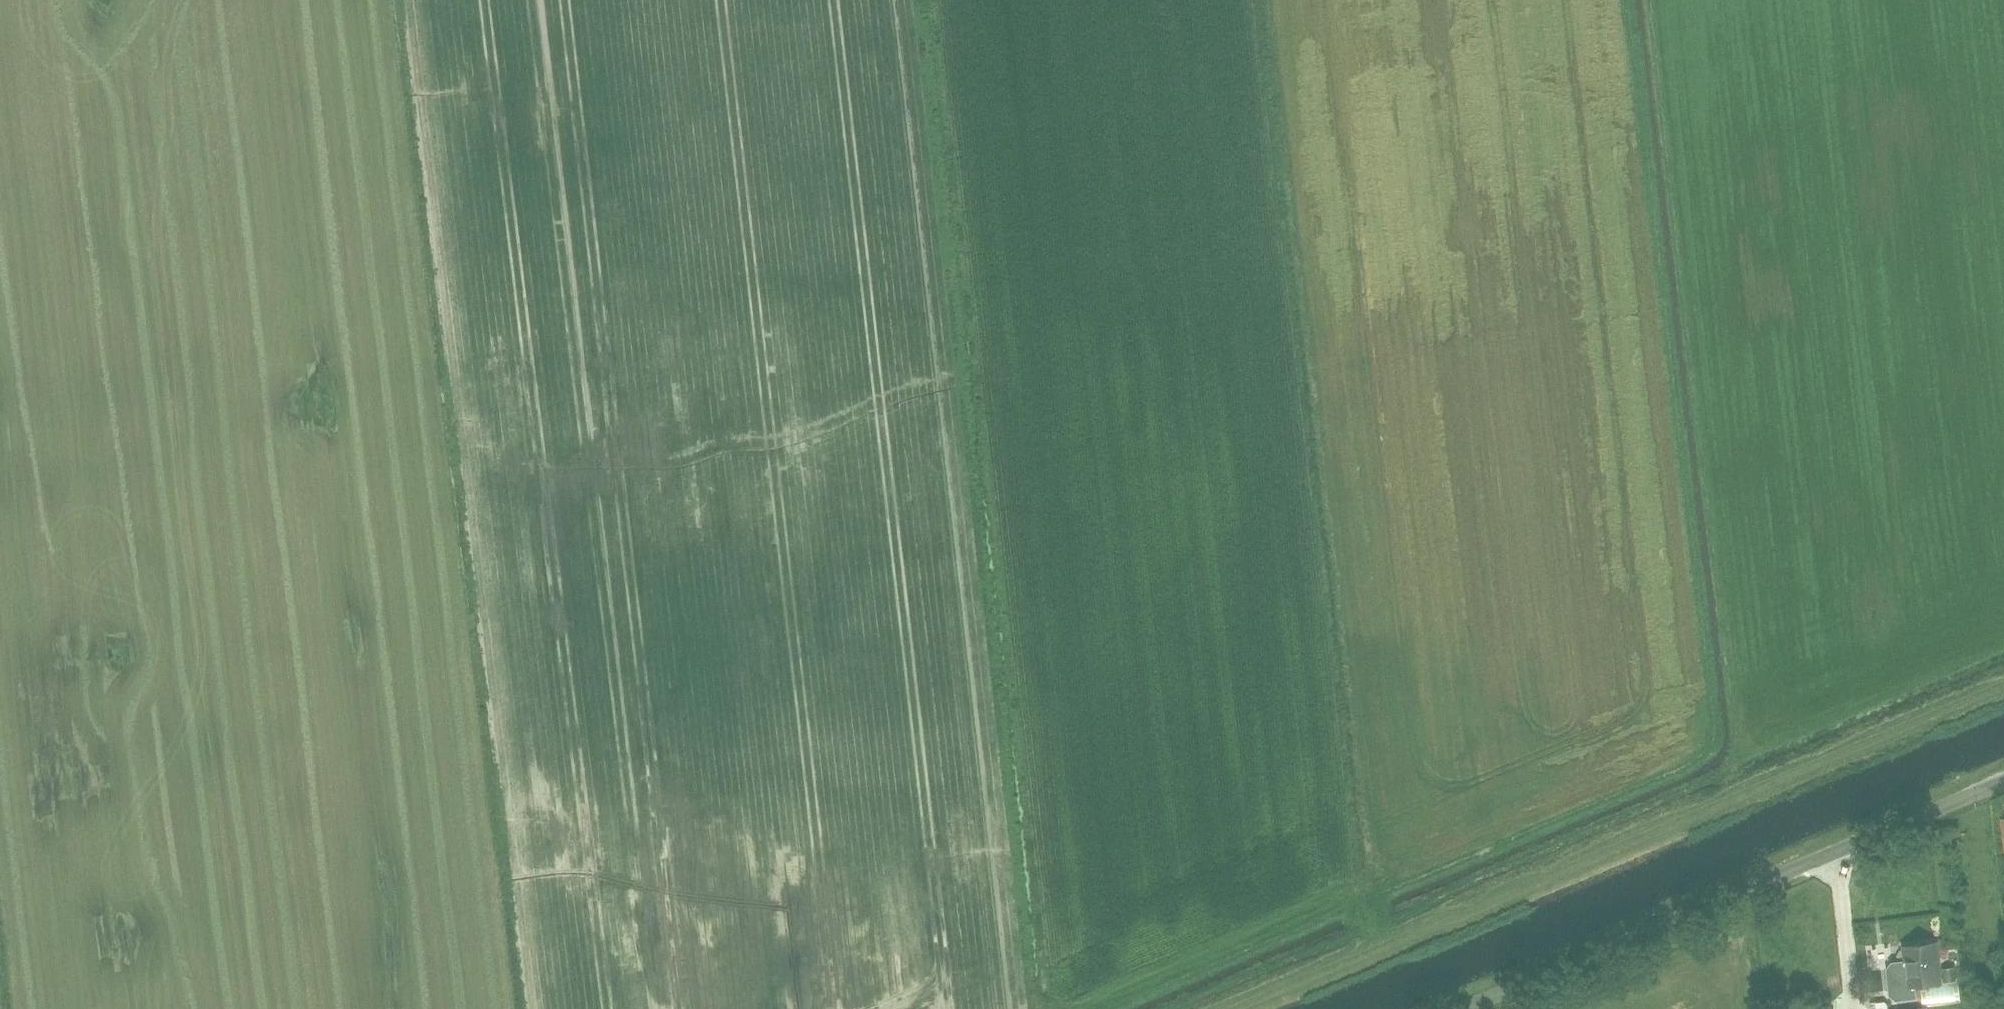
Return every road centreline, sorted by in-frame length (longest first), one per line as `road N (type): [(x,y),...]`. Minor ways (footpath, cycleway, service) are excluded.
road 1 (unclassified): [(1464,1008),(2003,782)]

